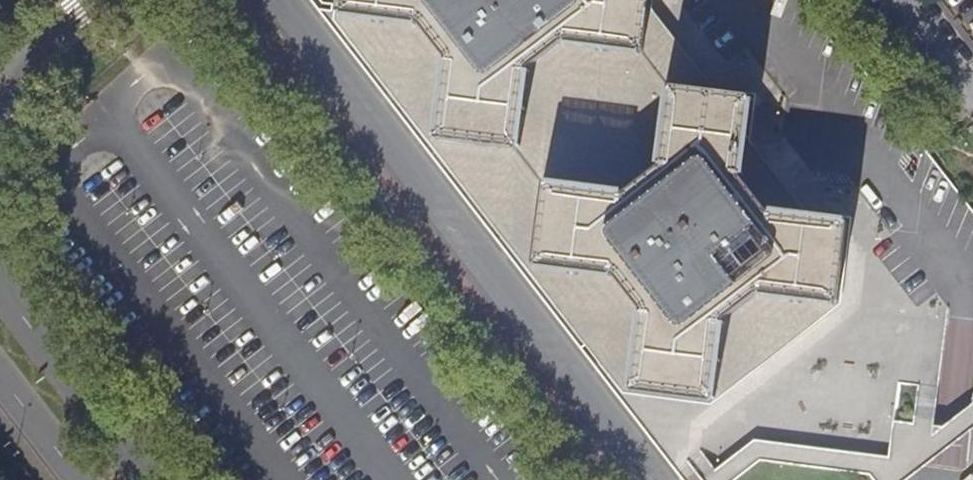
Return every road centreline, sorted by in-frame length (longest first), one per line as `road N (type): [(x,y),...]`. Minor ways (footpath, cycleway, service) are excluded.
road 1 (secondary): [(141,479),(0,298)]
road 2 (secondary): [(0,82),(88,0)]

